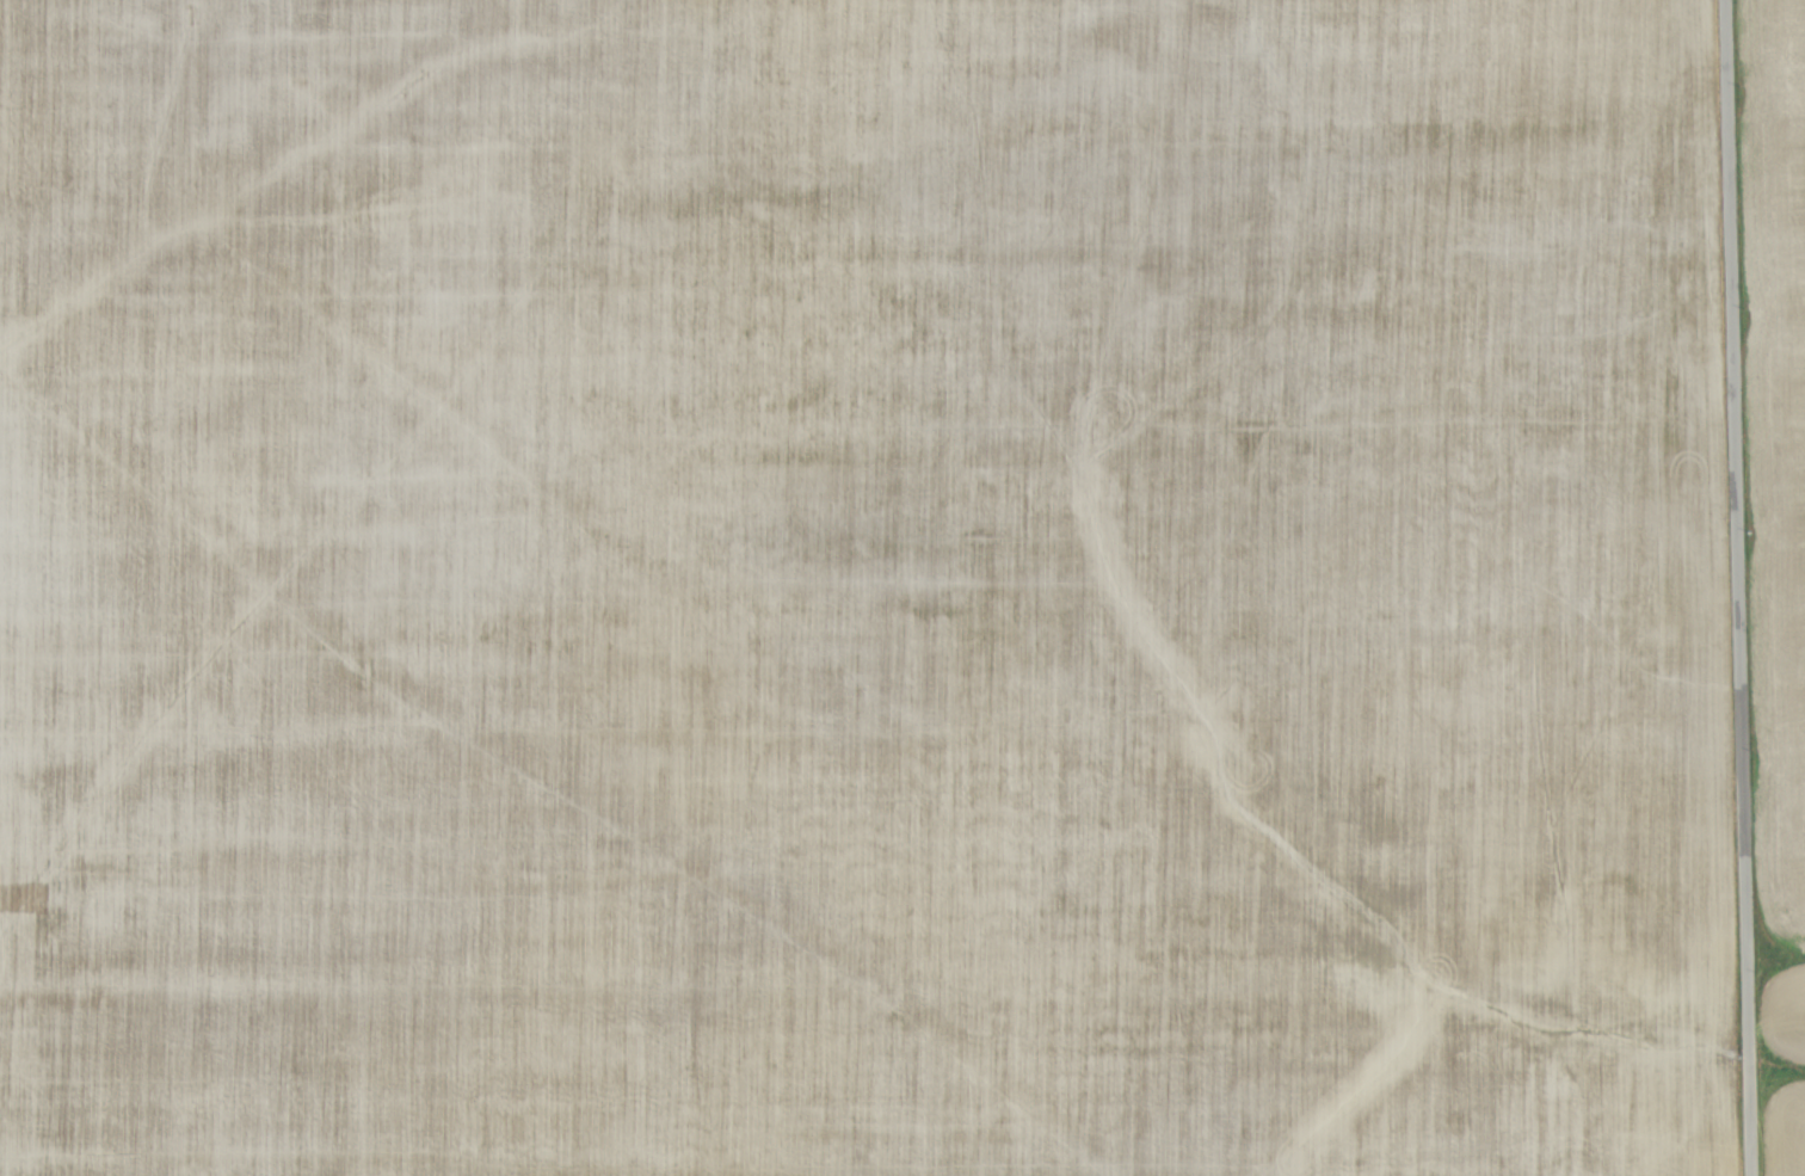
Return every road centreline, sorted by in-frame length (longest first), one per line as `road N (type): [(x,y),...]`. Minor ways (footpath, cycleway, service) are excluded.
road 1 (residential): [(1752,1175),(1724,0)]

